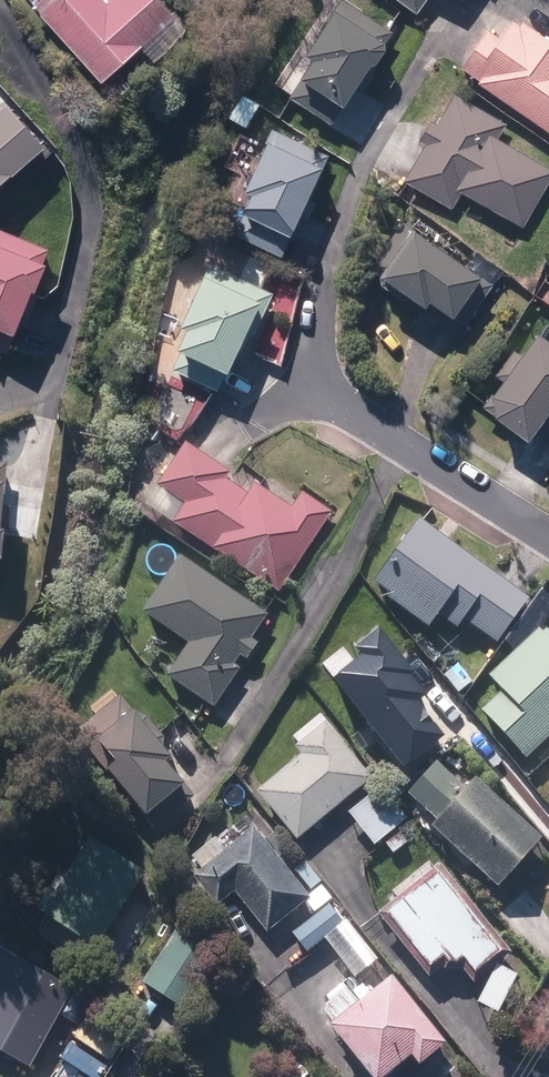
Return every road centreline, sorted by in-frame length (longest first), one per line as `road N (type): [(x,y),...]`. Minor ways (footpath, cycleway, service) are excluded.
road 1 (residential): [(308,391),(548,539)]

